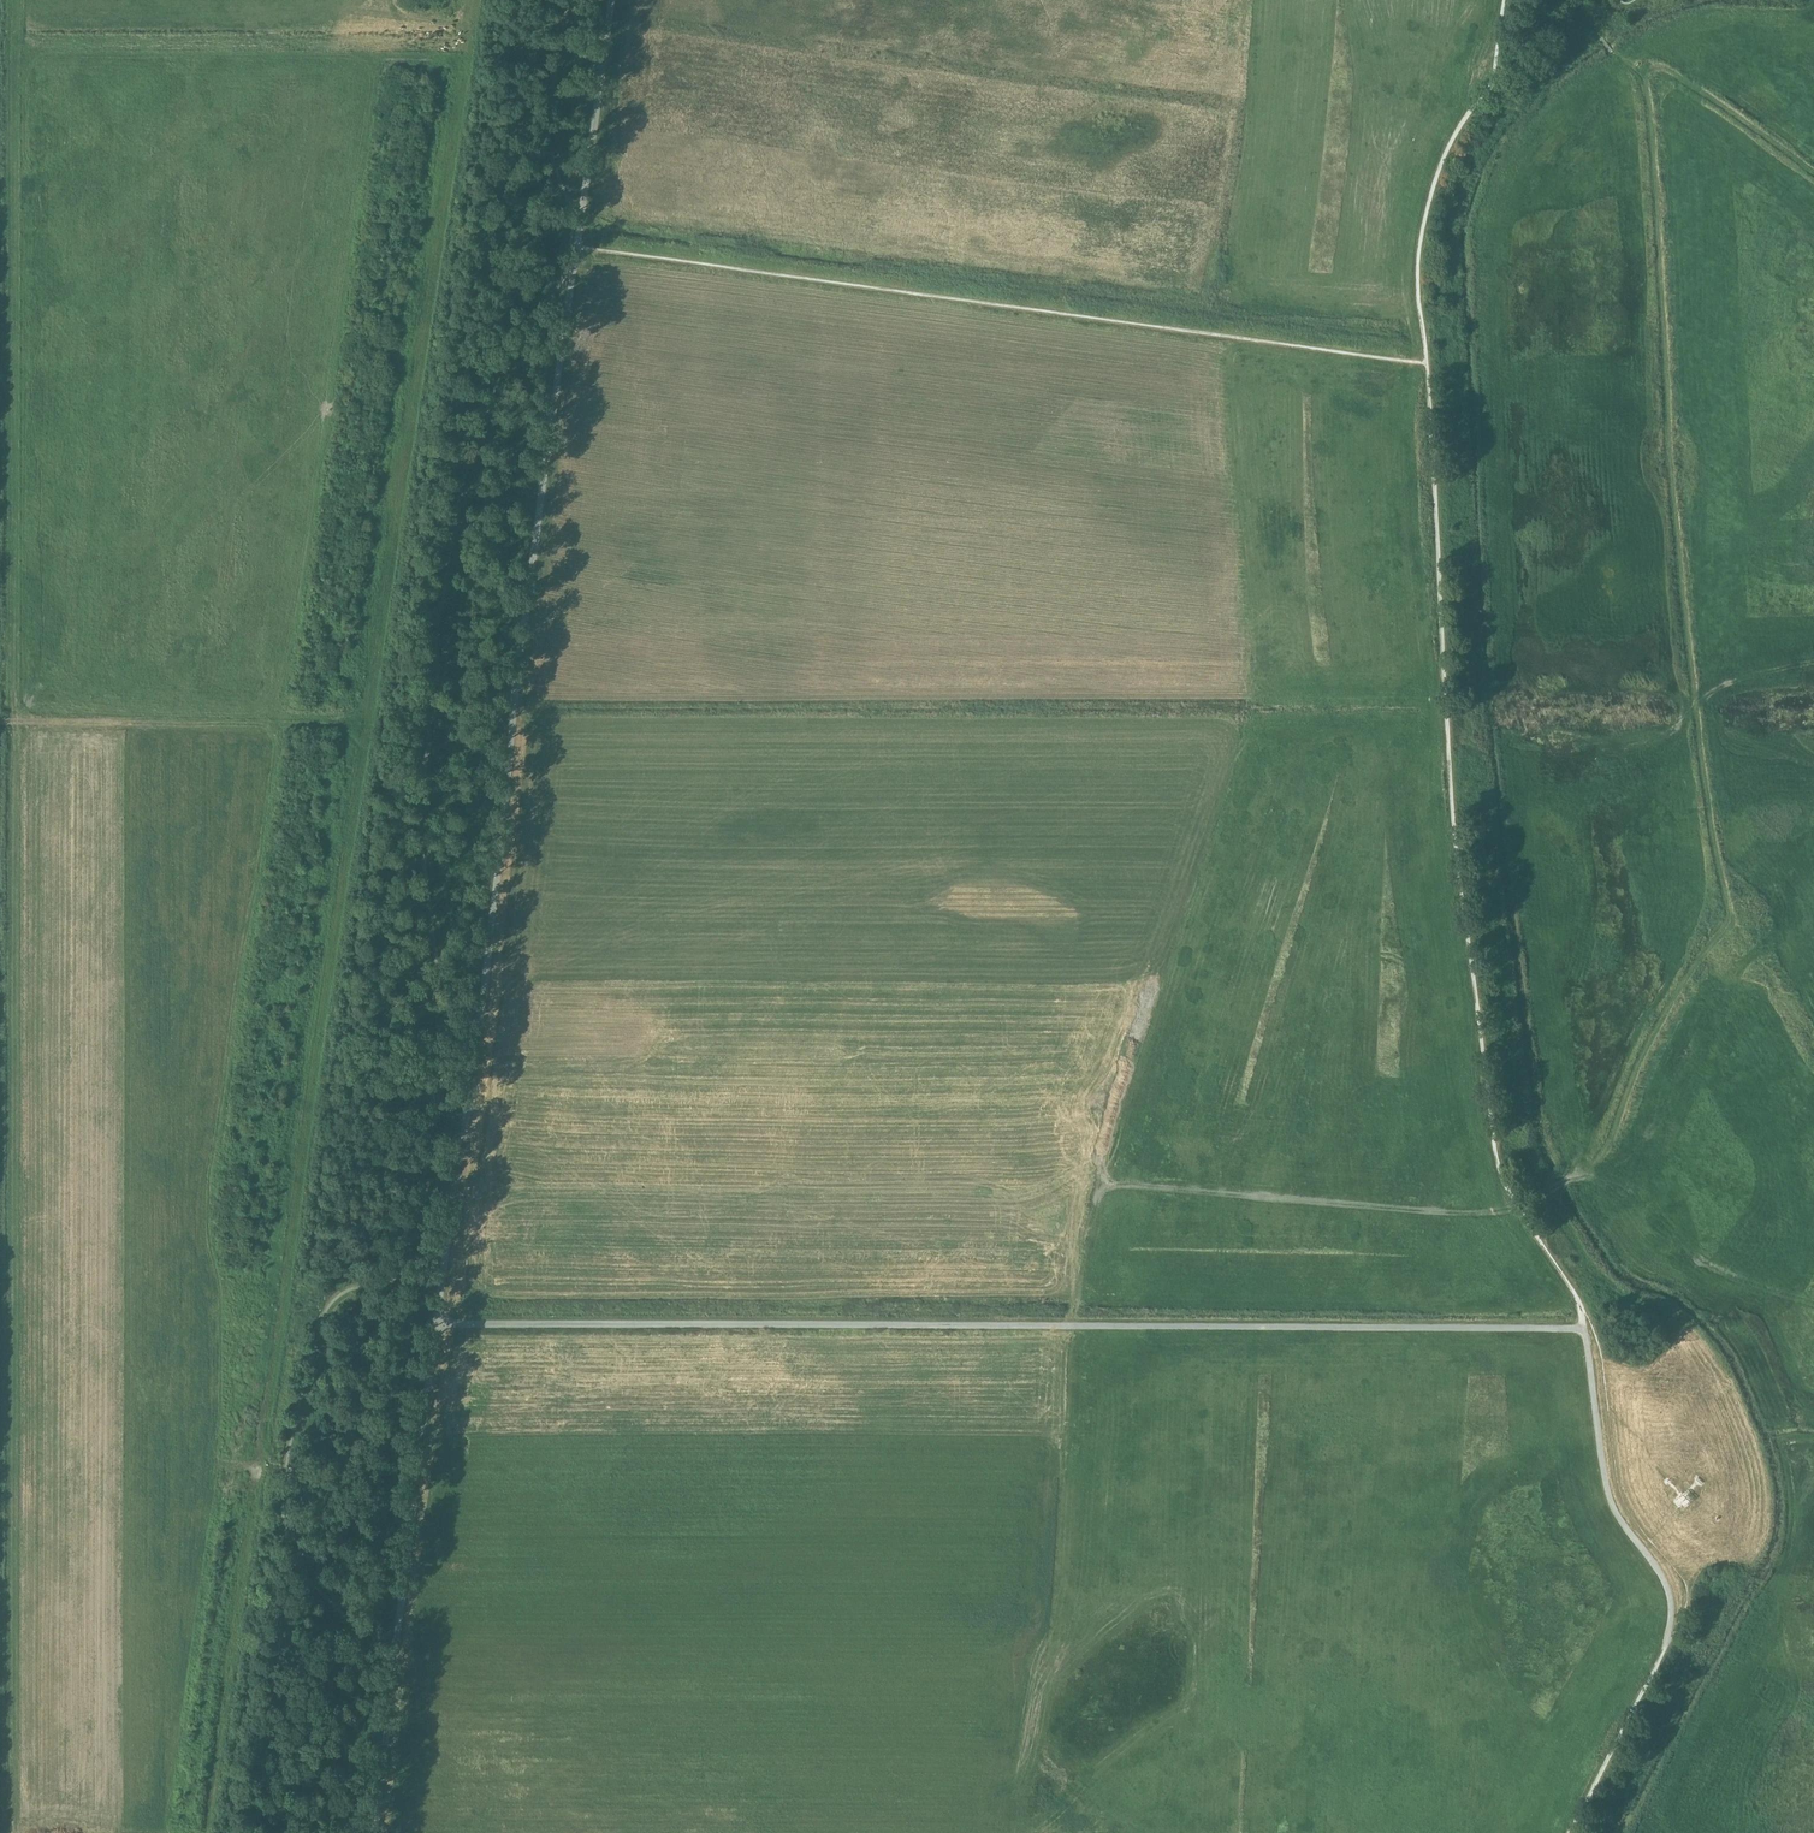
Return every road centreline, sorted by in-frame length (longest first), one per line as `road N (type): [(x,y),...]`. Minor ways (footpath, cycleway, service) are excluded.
road 1 (track): [(613,0),(517,672),(375,1832)]
road 2 (track): [(437,1323),(1577,1329),(1587,1341),(1610,1499),(1668,1589),(1667,1645)]

